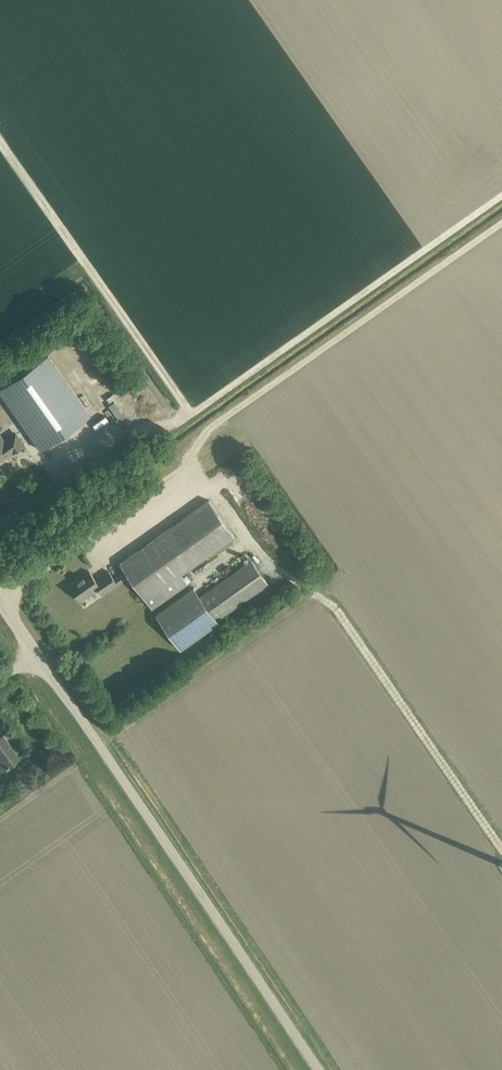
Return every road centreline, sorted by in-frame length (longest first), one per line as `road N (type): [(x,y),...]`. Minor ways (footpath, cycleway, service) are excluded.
road 1 (unclassified): [(317,1069),(0,606)]

